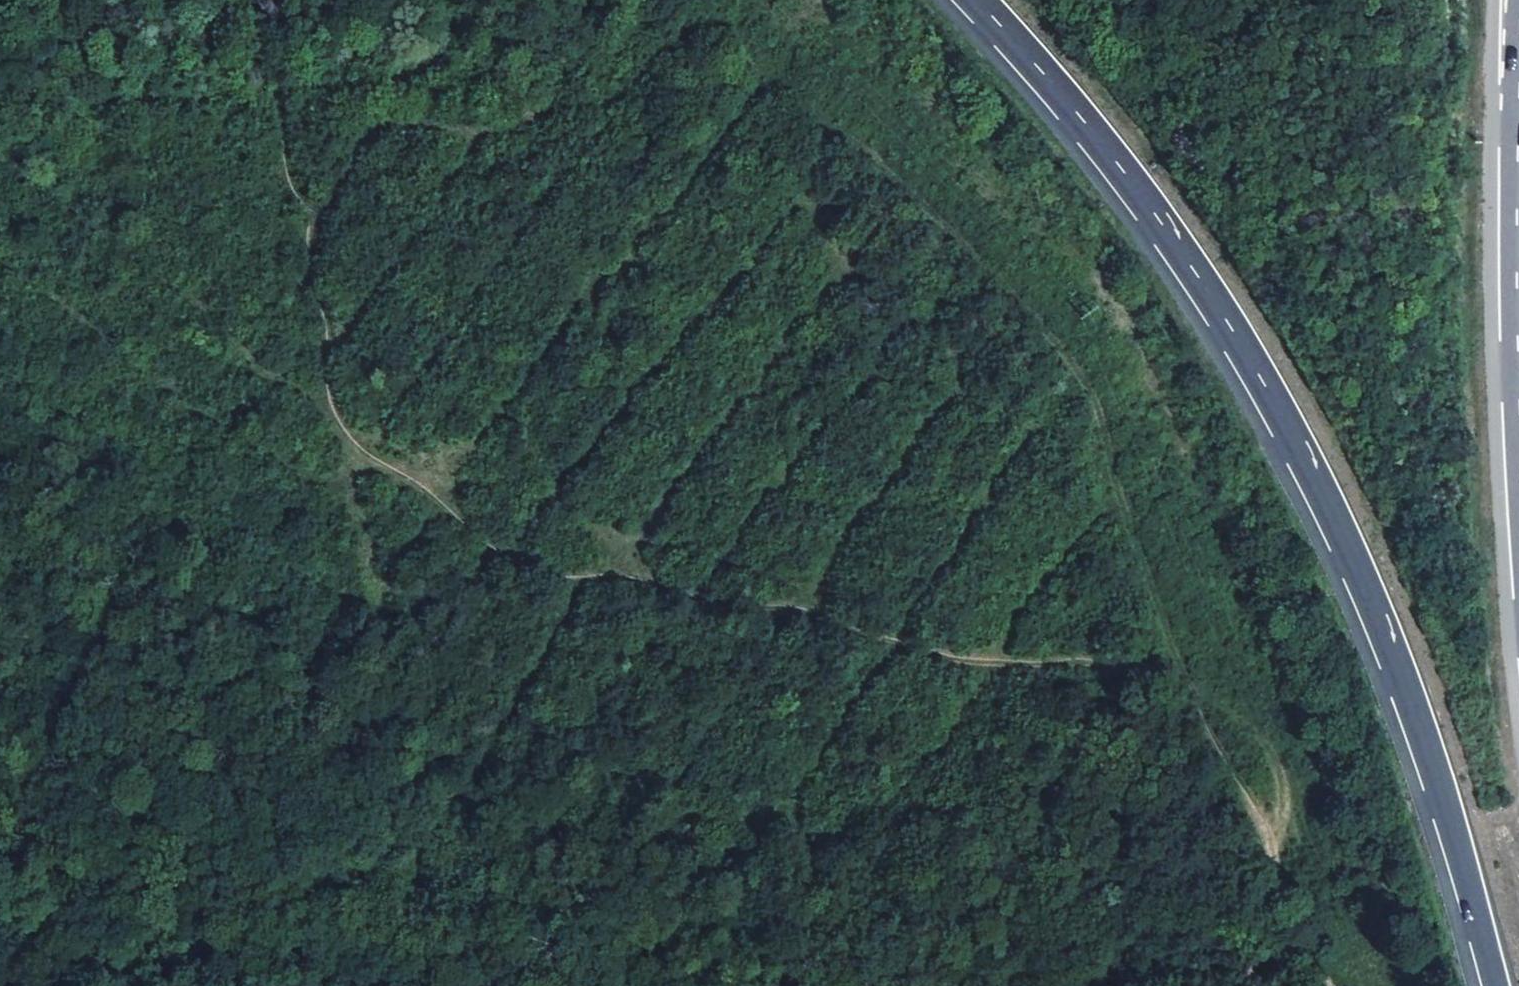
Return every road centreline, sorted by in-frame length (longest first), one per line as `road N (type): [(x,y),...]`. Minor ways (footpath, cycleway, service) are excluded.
road 1 (motorway): [(971,0),(1165,229),(1285,423),(1348,547),(1405,691),(1492,985)]
road 2 (motorway): [(1518,114),(1518,429)]

